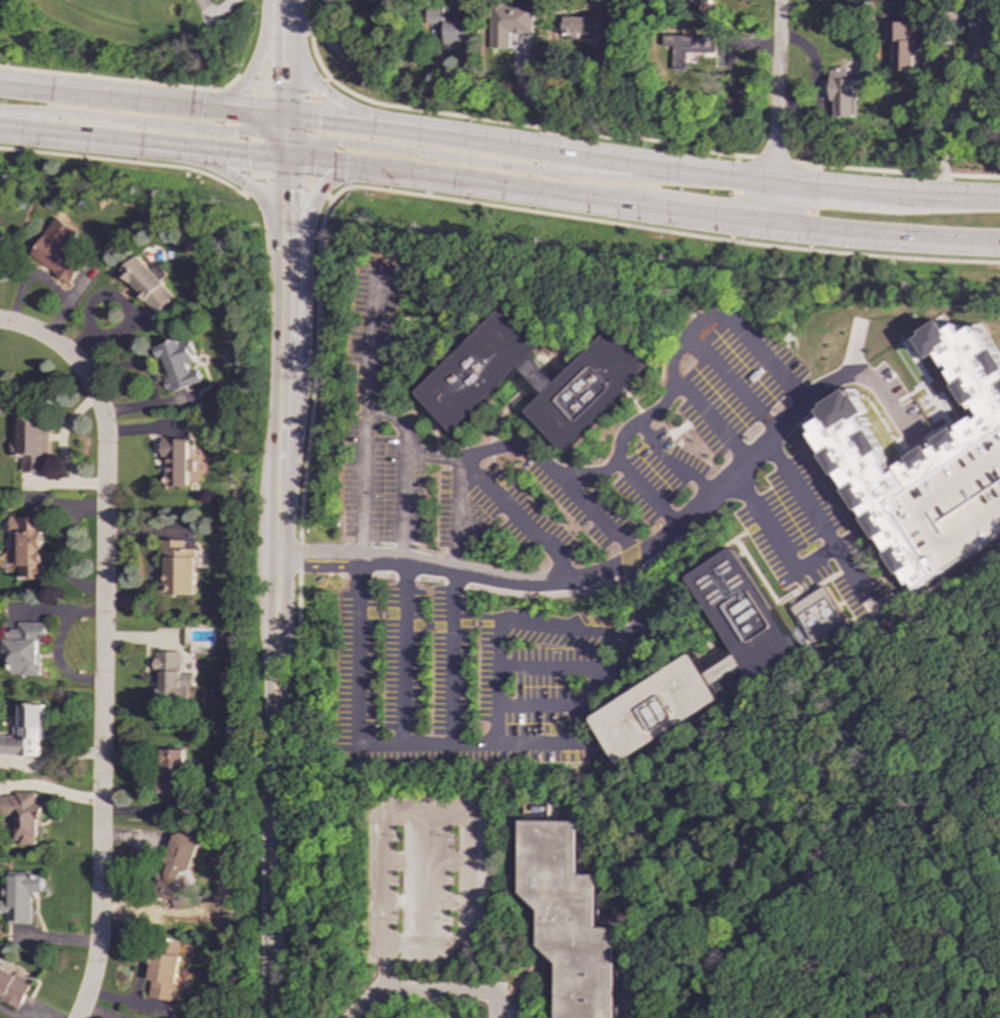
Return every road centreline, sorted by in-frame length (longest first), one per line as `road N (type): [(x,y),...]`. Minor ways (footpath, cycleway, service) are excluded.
road 1 (residential): [(74,362),(96,398),(105,444),(99,941),(78,1017)]
road 2 (primary): [(357,167),(812,229),(999,242)]
road 3 (tertiary): [(271,1017),(280,477)]
road 4 (primary): [(718,176),(536,171),(336,142),(299,145),(283,159)]
road 5 (primary): [(280,477),(300,386),(303,219),(327,178),(357,167)]
road 6 (primary): [(0,134),(221,169),(258,198),(282,239)]
road 7 (primary): [(0,109),(232,132),(260,129),(283,115)]
road 8 (primary): [(0,128),(283,159)]
road 9 (primary): [(283,115),(0,84)]
road 10 (tertiary): [(280,477),(282,239)]
road 11 (primary): [(772,182),(543,150)]
road 12 (primary): [(999,198),(772,182)]
road 13 (residential): [(770,224),(781,0)]
road 14 (primary): [(543,150),(372,125)]
road 15 (primary): [(372,125),(304,76),(283,39)]

